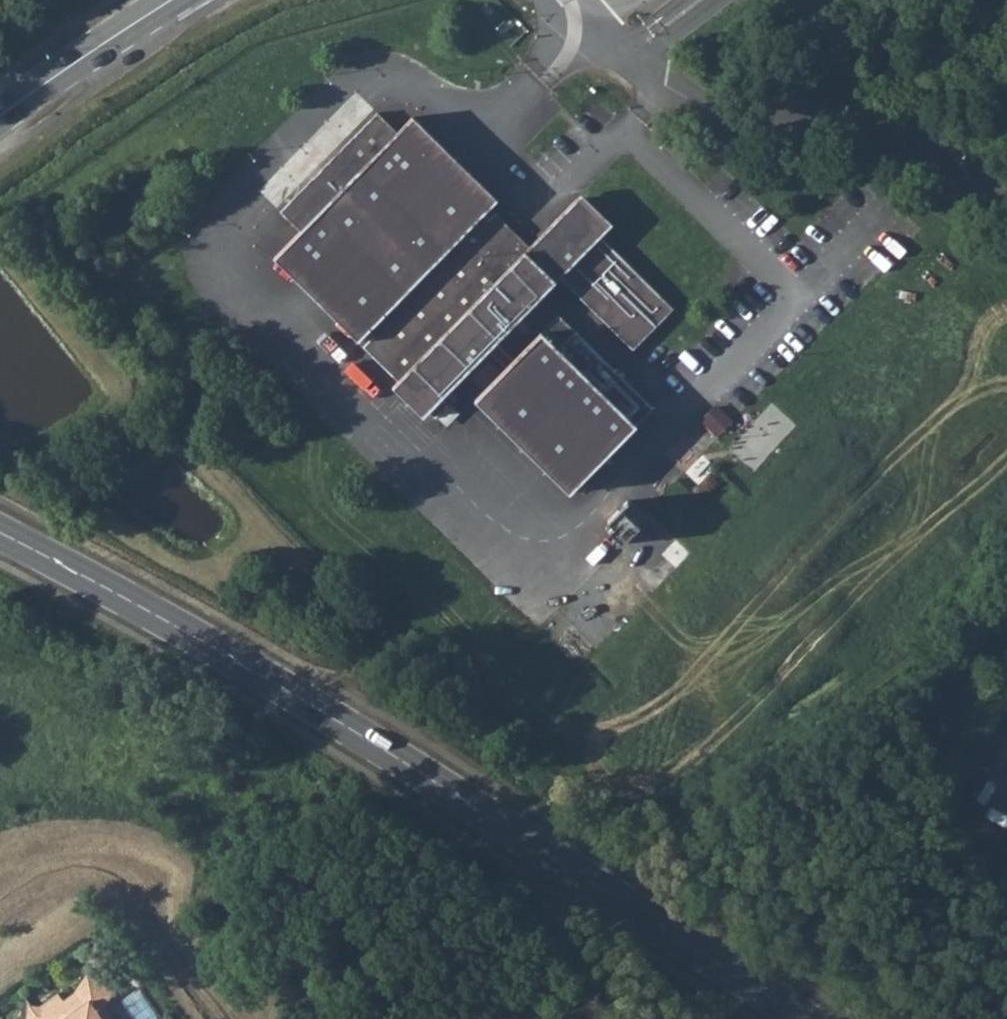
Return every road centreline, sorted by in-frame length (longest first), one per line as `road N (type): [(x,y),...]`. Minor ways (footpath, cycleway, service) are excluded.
road 1 (secondary): [(807,1018),(394,753),(0,536)]
road 2 (residential): [(573,13),(655,86),(874,129),(1006,202)]
road 3 (secondary): [(177,0),(0,121)]

